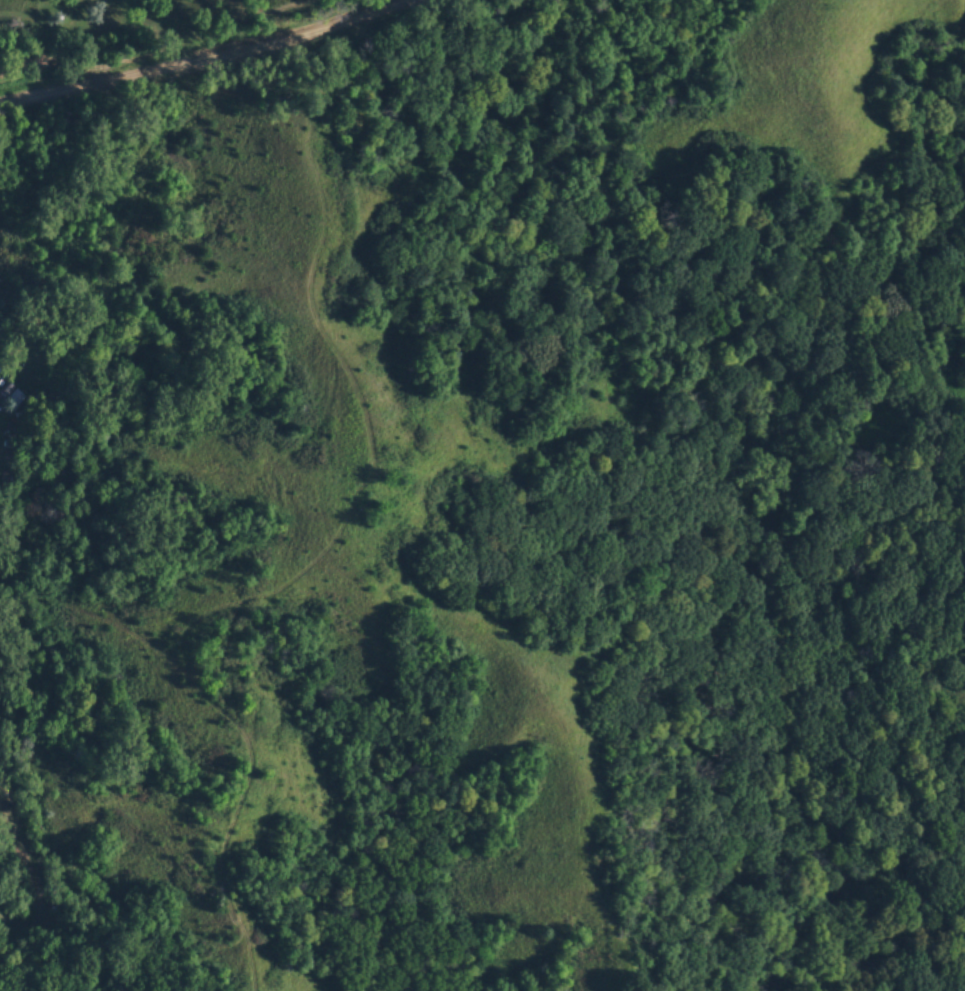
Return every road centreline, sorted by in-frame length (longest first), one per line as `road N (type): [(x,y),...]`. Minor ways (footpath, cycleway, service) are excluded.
road 1 (residential): [(391,0),(281,40),(0,98)]
road 2 (residential): [(964,947),(912,876),(843,883),(799,940)]

